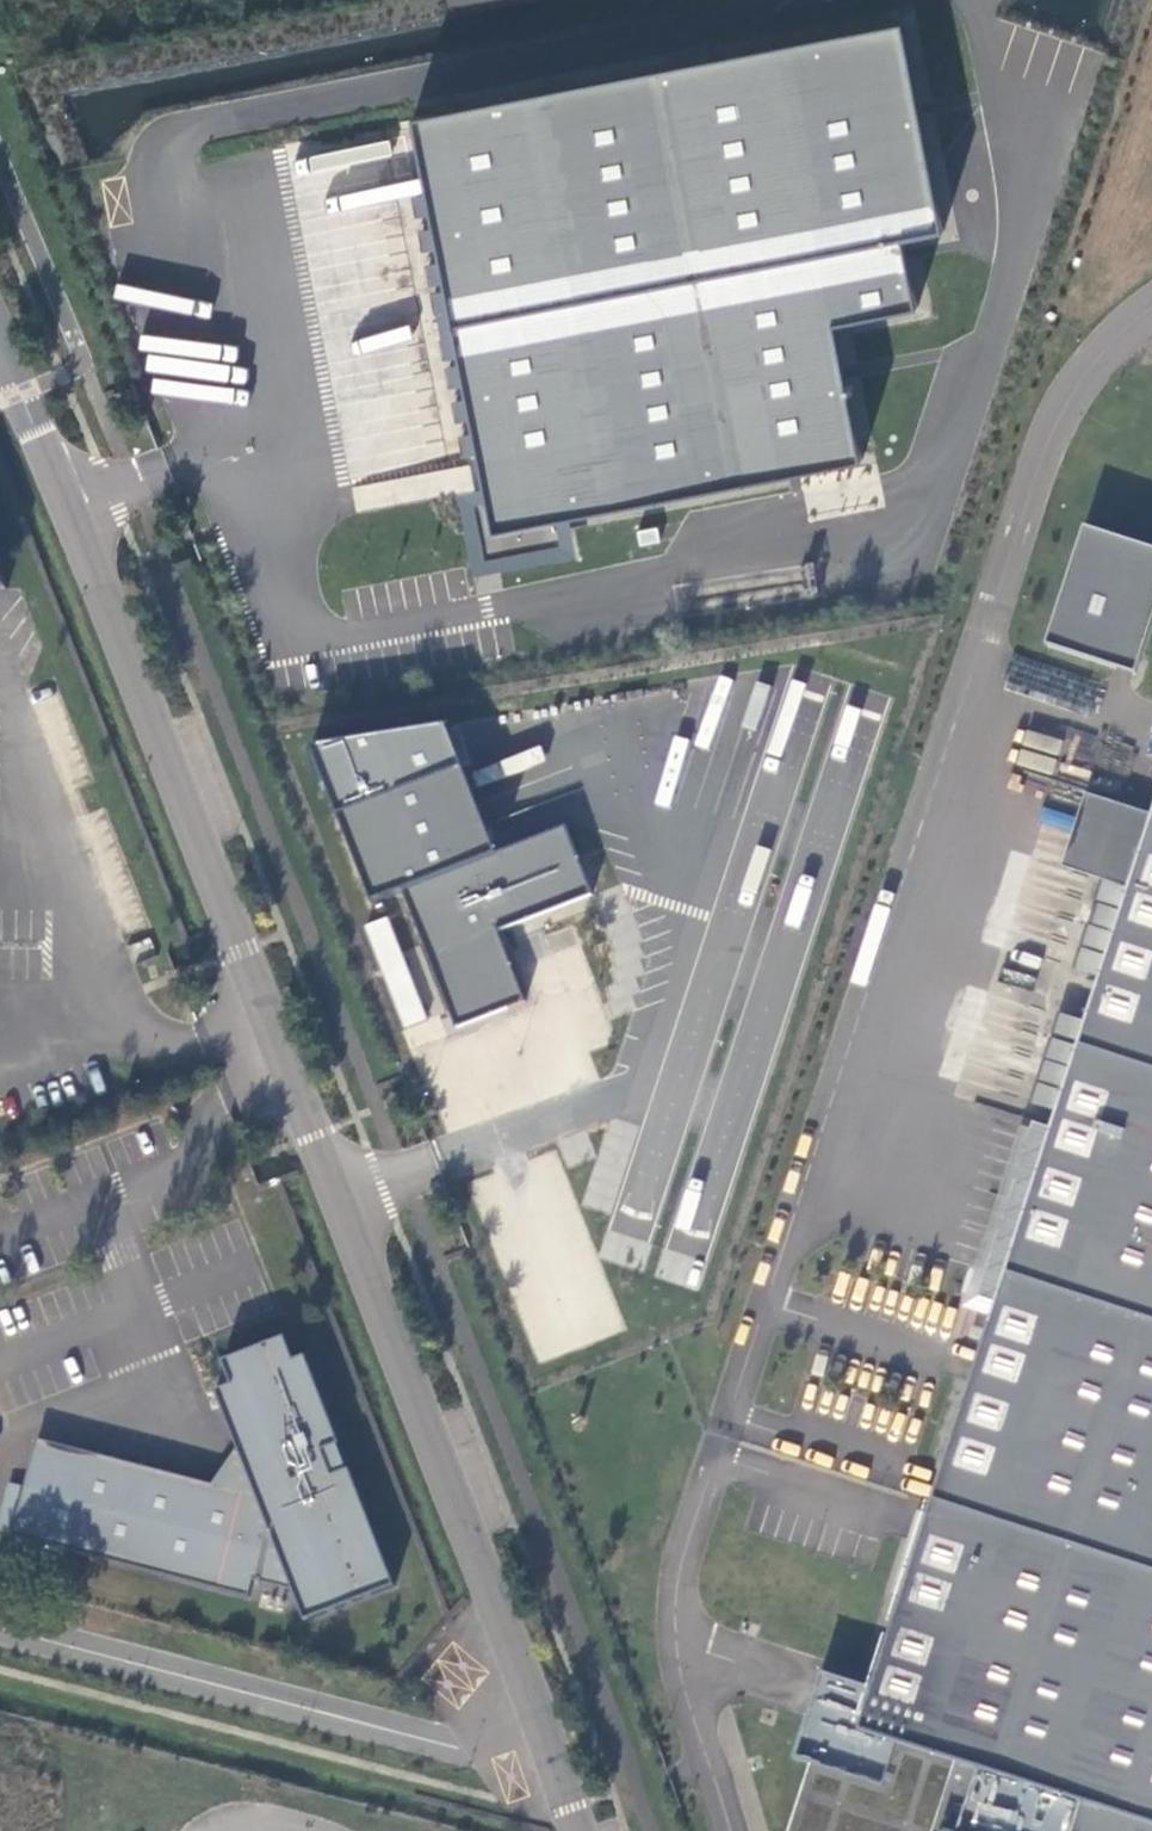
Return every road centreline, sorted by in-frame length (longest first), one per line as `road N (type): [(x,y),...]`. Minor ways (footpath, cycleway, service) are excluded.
road 1 (unclassified): [(537,1718),(5,365)]
road 2 (unclassified): [(537,1718),(465,1750),(0,1630)]
road 3 (unclassified): [(577,1830),(537,1718)]

